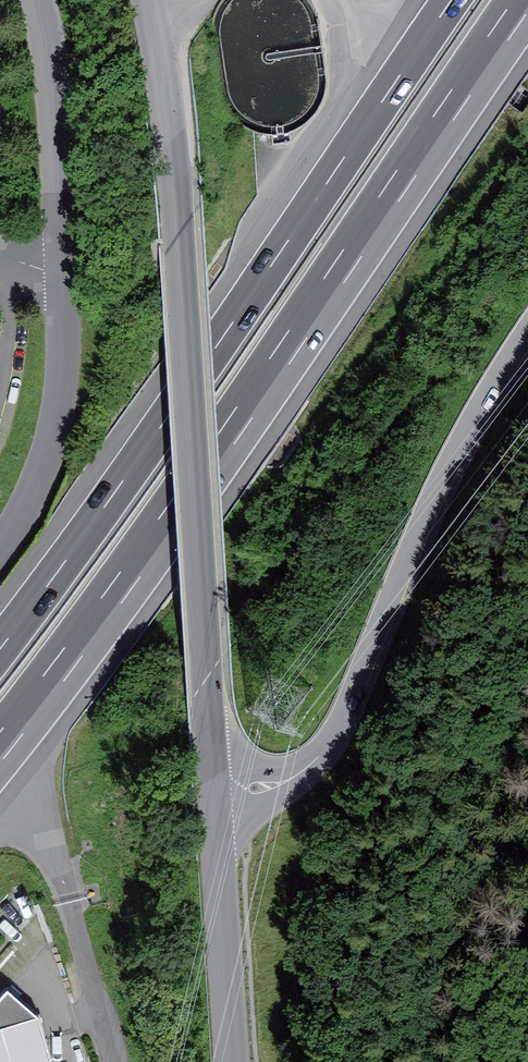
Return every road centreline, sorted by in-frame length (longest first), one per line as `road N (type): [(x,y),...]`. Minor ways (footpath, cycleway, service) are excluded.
road 1 (motorway): [(0,748),(170,519),(526,0)]
road 2 (tertiary): [(212,797),(181,232),(148,0)]
road 3 (motorway): [(451,0),(0,648)]
road 4 (unclassified): [(527,336),(417,535),(341,721),(315,760),(281,783),(212,797)]
road 5 (unclassified): [(0,551),(41,478),(63,393),(58,159),(37,0)]
road 6 (tertiary): [(229,1061),(212,797)]

